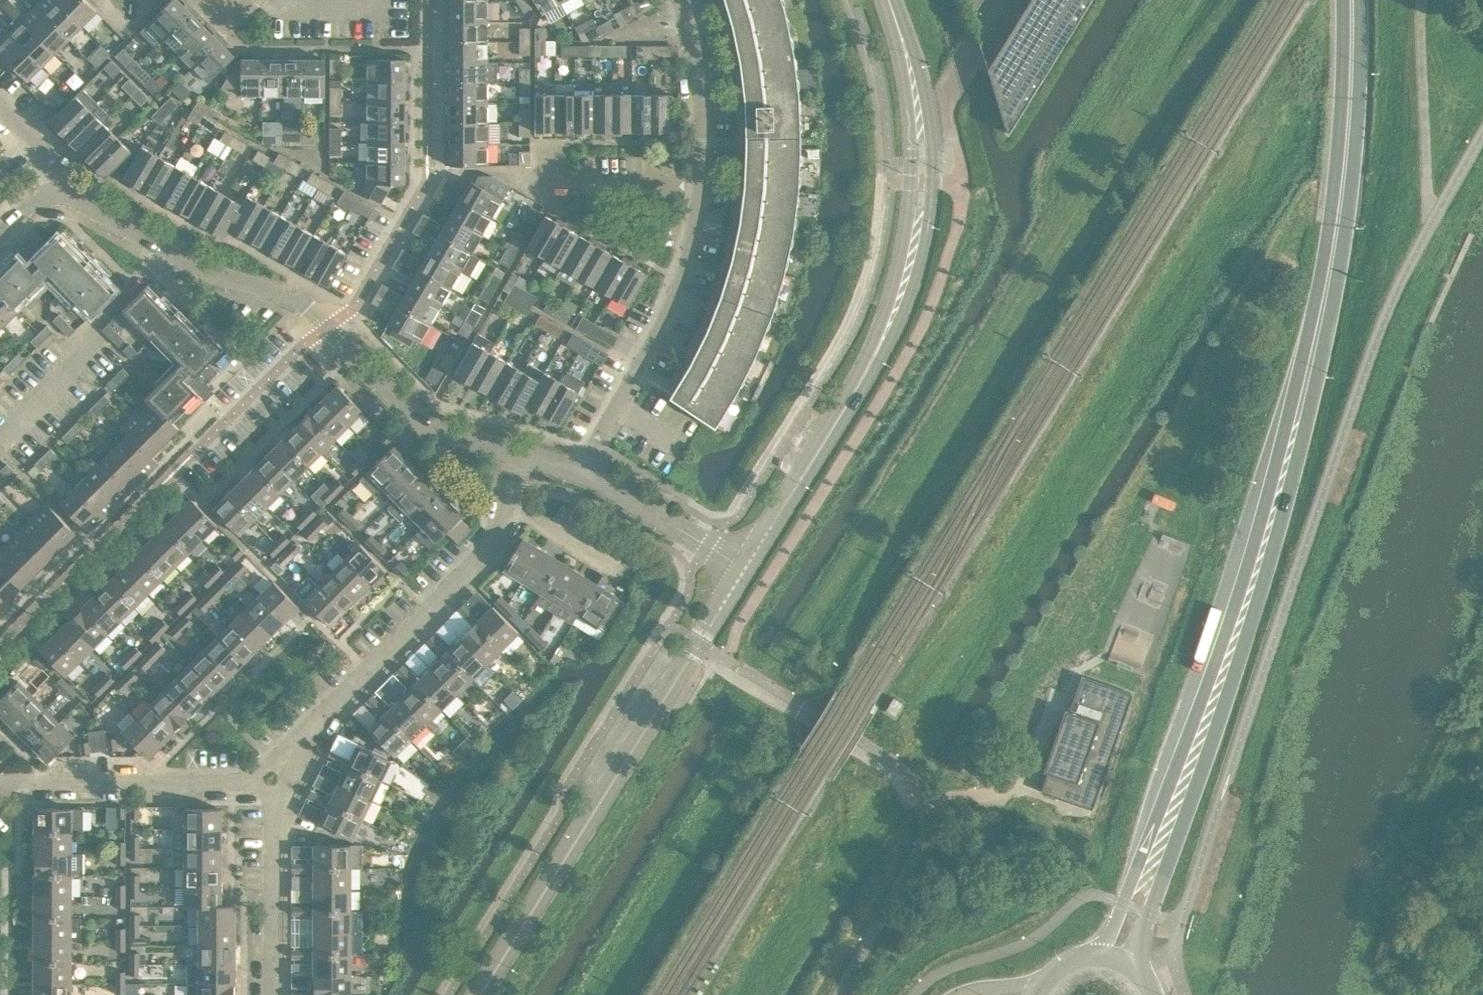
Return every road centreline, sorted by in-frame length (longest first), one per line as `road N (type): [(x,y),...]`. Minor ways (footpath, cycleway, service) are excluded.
road 1 (primary): [(1134,969),(1288,493),(1348,211),(1359,0)]
road 2 (primary): [(1341,0),(1331,211),(1286,425),(1197,714),(1096,956)]
road 3 (tertiary): [(745,567),(863,378),(900,294),(920,206),(921,133),(888,0)]
road 4 (tertiary): [(474,994),(745,567)]
road 5 (residential): [(273,779),(323,713),(484,552),(502,507)]
road 6 (residential): [(579,472),(667,310),(689,253),(701,185)]
road 7 (residential): [(318,317),(296,297),(204,271),(58,192)]
road 8 (residential): [(0,780),(273,779)]
road 9 (residential): [(326,327),(413,412),(446,433),(517,454)]
road 10 (residential): [(273,994),(273,779)]
road 11 (residential): [(326,327),(357,301),(427,180),(427,164)]
road 12 (residential): [(579,472),(745,567)]
road 13 (residential): [(701,185),(698,57),(679,0)]
road 14 (residential): [(199,447),(326,327)]
road 15 (residential): [(624,575),(502,507)]
road 16 (residential): [(573,183),(701,185)]

